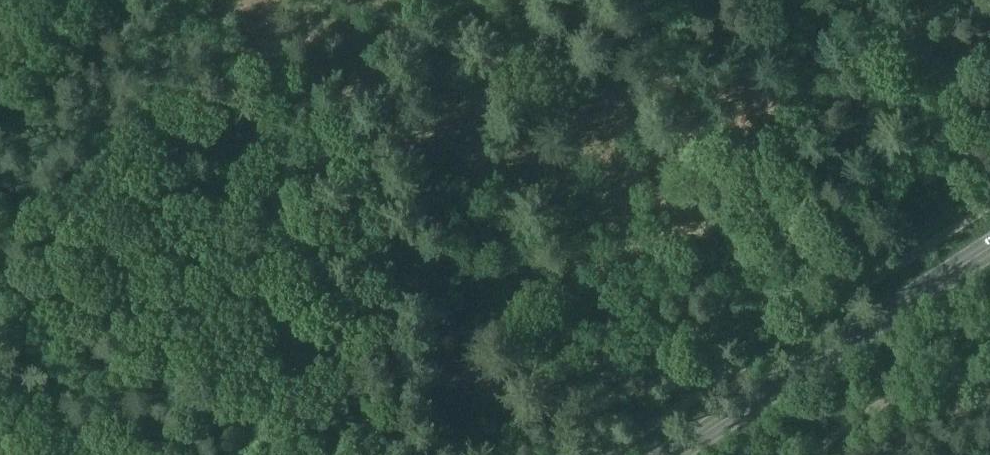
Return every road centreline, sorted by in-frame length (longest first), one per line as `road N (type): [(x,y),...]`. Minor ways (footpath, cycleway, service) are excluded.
road 1 (secondary): [(671,454),(989,248)]
road 2 (unclassified): [(0,362),(110,454)]

